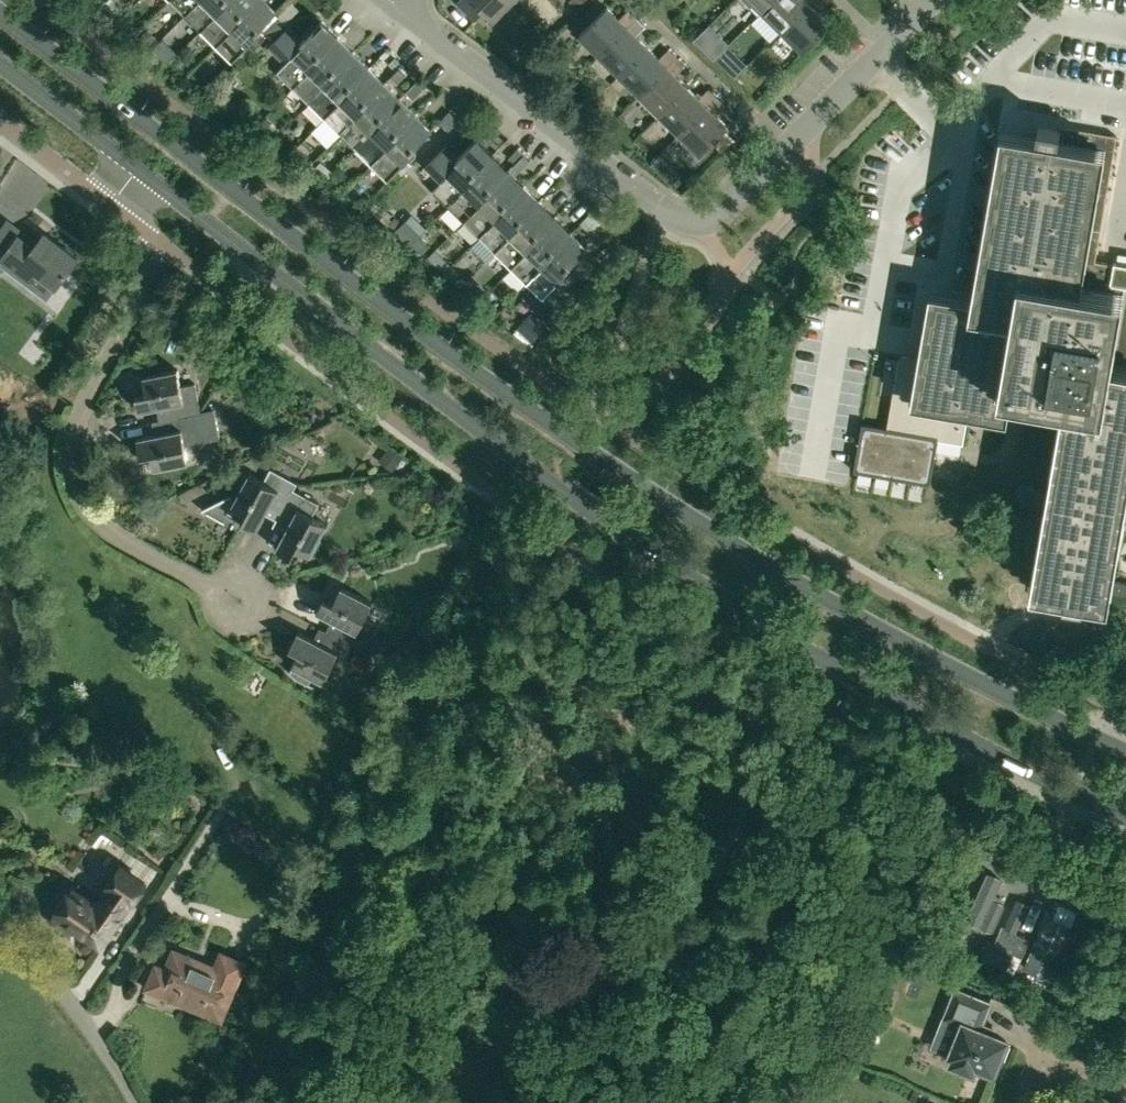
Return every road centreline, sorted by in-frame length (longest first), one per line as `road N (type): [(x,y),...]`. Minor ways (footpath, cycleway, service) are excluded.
road 1 (primary): [(1125,749),(852,609),(646,486),(292,234),(0,12)]
road 2 (primary): [(135,172),(545,477),(973,745),(1125,819)]
road 3 (residential): [(238,604),(96,521),(77,491),(76,420),(166,247),(114,202)]
road 4 (residential): [(703,226),(666,212),(392,3)]
road 5 (residential): [(703,226),(931,0)]
road 6 (residential): [(137,1102),(98,1036),(0,933)]
road 7 (primary): [(0,71),(135,172)]
road 8 (residential): [(0,118),(114,202)]
road 9 (residential): [(1024,1102),(1052,1070),(1125,1089)]

